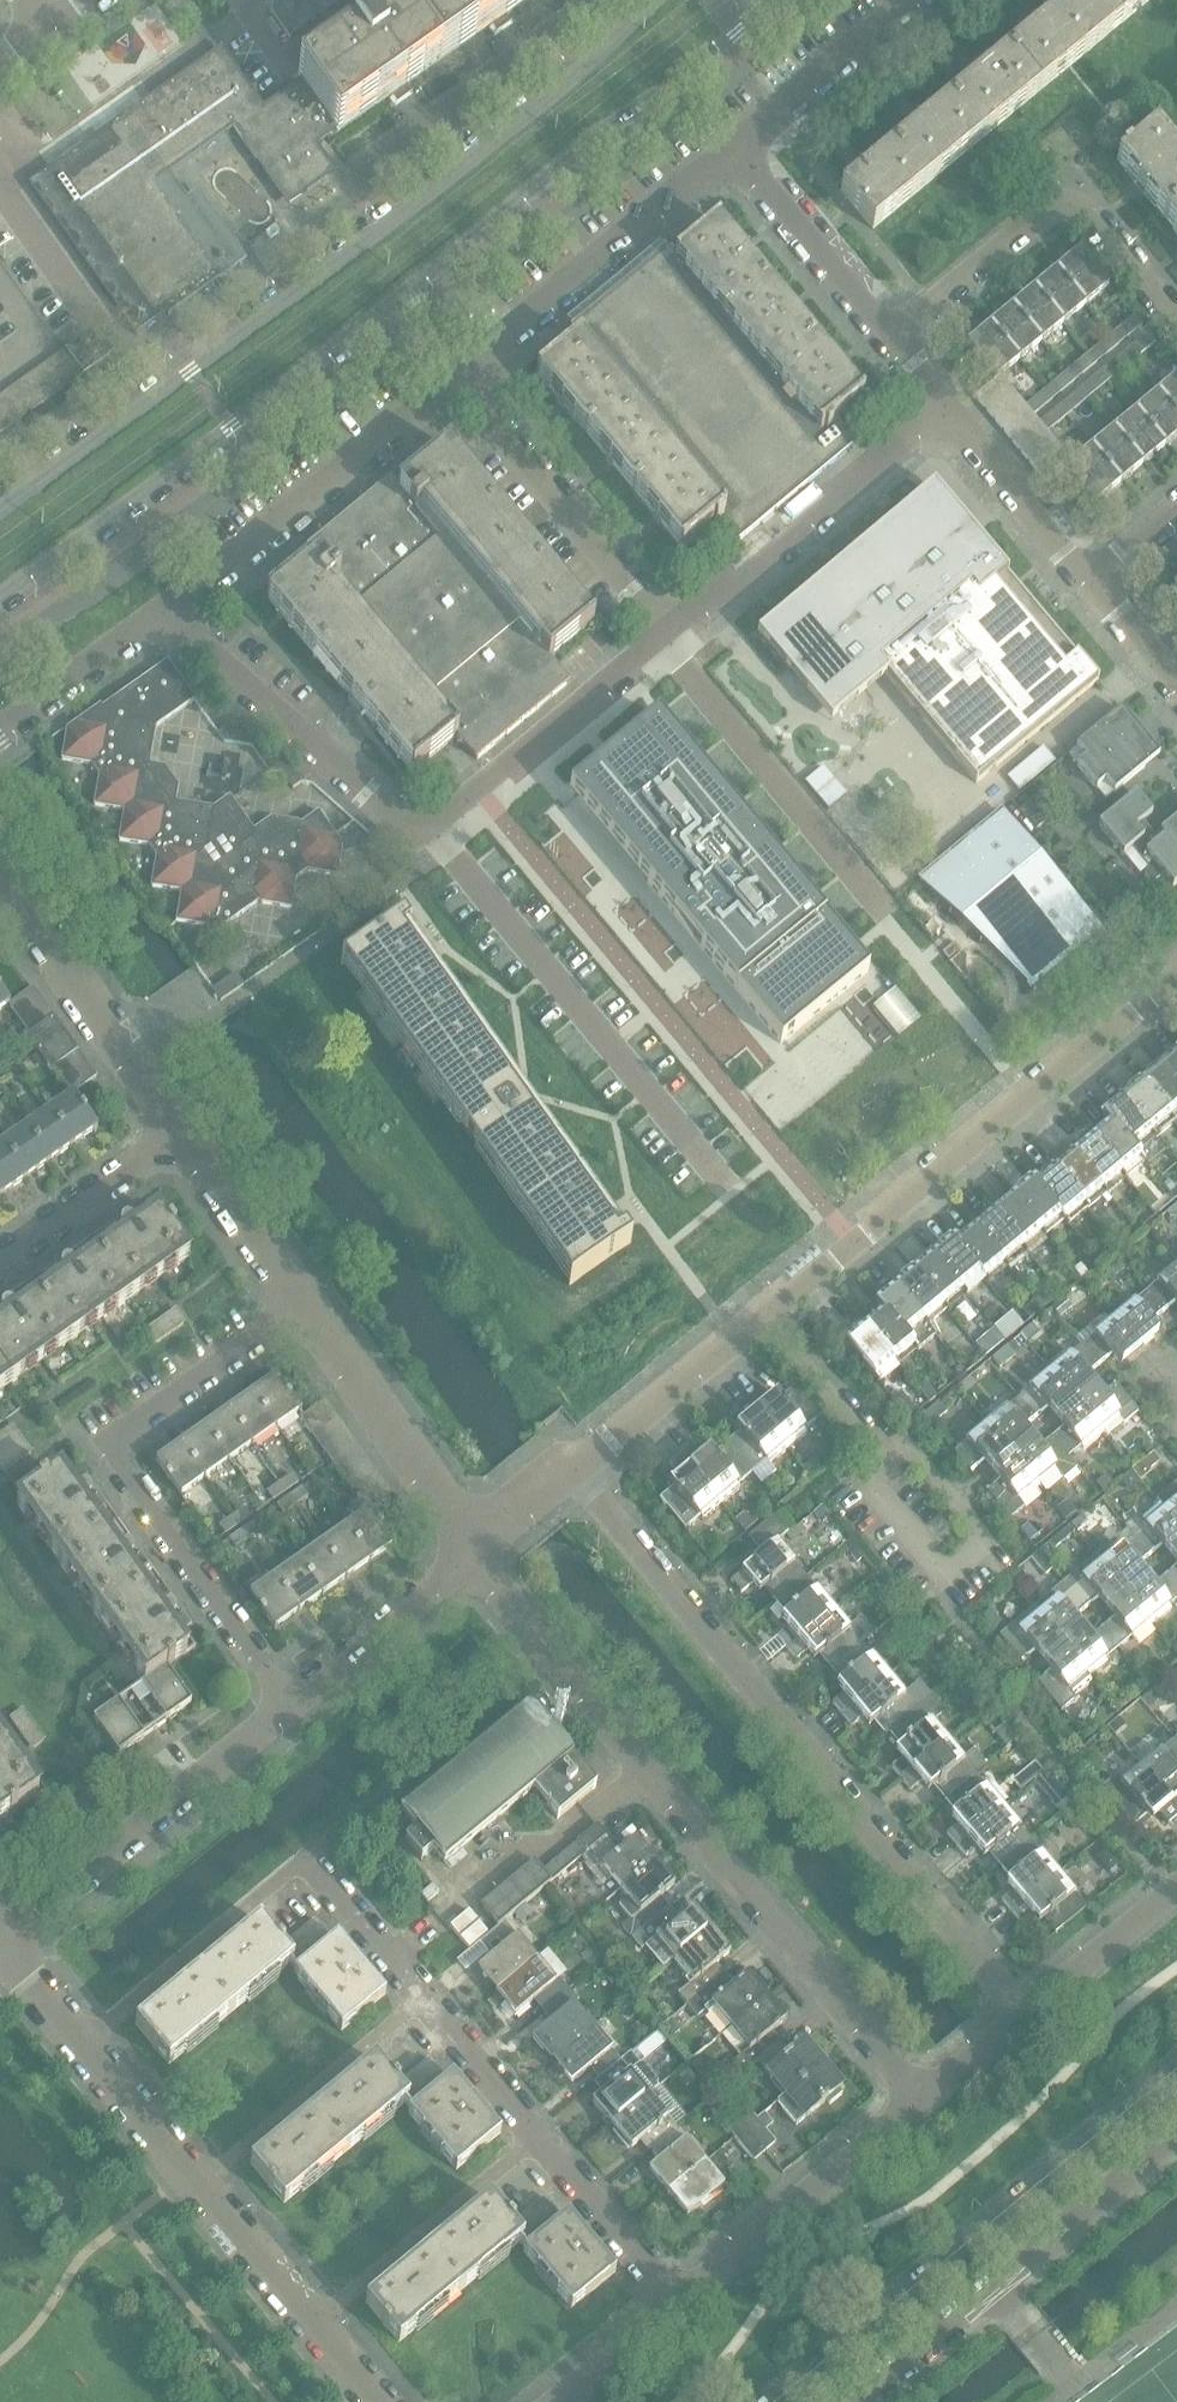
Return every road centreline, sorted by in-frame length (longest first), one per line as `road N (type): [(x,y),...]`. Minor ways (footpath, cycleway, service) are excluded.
road 1 (secondary): [(0,600),(770,4)]
road 2 (secondary): [(655,0),(446,179),(0,511)]
road 3 (residential): [(570,1473),(1176,970)]
road 4 (residential): [(919,2102),(491,1583),(480,1550)]
road 5 (residential): [(1024,2015),(570,1473)]
road 6 (residential): [(670,634),(418,838),(162,614)]
road 7 (residential): [(293,1704),(106,1446),(306,1305)]
road 8 (secondary): [(774,2401),(1176,2069)]
road 9 (residential): [(1176,320),(1087,212),(1061,206),(890,342)]
road 10 (residential): [(162,614),(457,376)]
road 11 (residential): [(0,1943),(293,1704)]
road 12 (residential): [(944,408),(670,634)]
road 13 (residential): [(457,376),(729,148)]
road 14 (residential): [(670,634),(457,376)]
road 15 (residential): [(674,2305),(919,2102)]
road 16 (residential): [(306,1305),(480,1550)]
road 17 (residential): [(312,2325),(537,2138)]
road 18 (residential): [(15,895),(182,1133)]
road 19 (residential): [(82,2045),(305,1859)]
road 20 (residential): [(199,2184),(422,1999)]
road 21 (residential): [(890,342),(729,148)]
road 22 (residential): [(293,1704),(480,1550)]
road 23 (residential): [(729,148),(908,0)]
road 24 (residential): [(1090,584),(944,408)]
road 25 (residential): [(0,1262),(182,1133)]
road 26 (residential): [(674,2305),(537,2138)]
road 27 (residential): [(182,1133),(306,1305)]
road 28 (residential): [(0,736),(162,614)]
road 29 (residential): [(1024,2015),(1176,1889)]
road 30 (residential): [(422,1999),(305,1859)]
road 31 (residential): [(199,2184),(82,2045)]
road 32 (residential): [(312,2325),(199,2184)]
road 33 (residential): [(537,2138),(422,1999)]
road 34 (residential): [(556,2401),(674,2305)]
road 35 (residential): [(919,2102),(1024,2015)]
road 36 (residential): [(1176,688),(1090,584)]
road 37 (residential): [(82,2045),(0,1943)]

